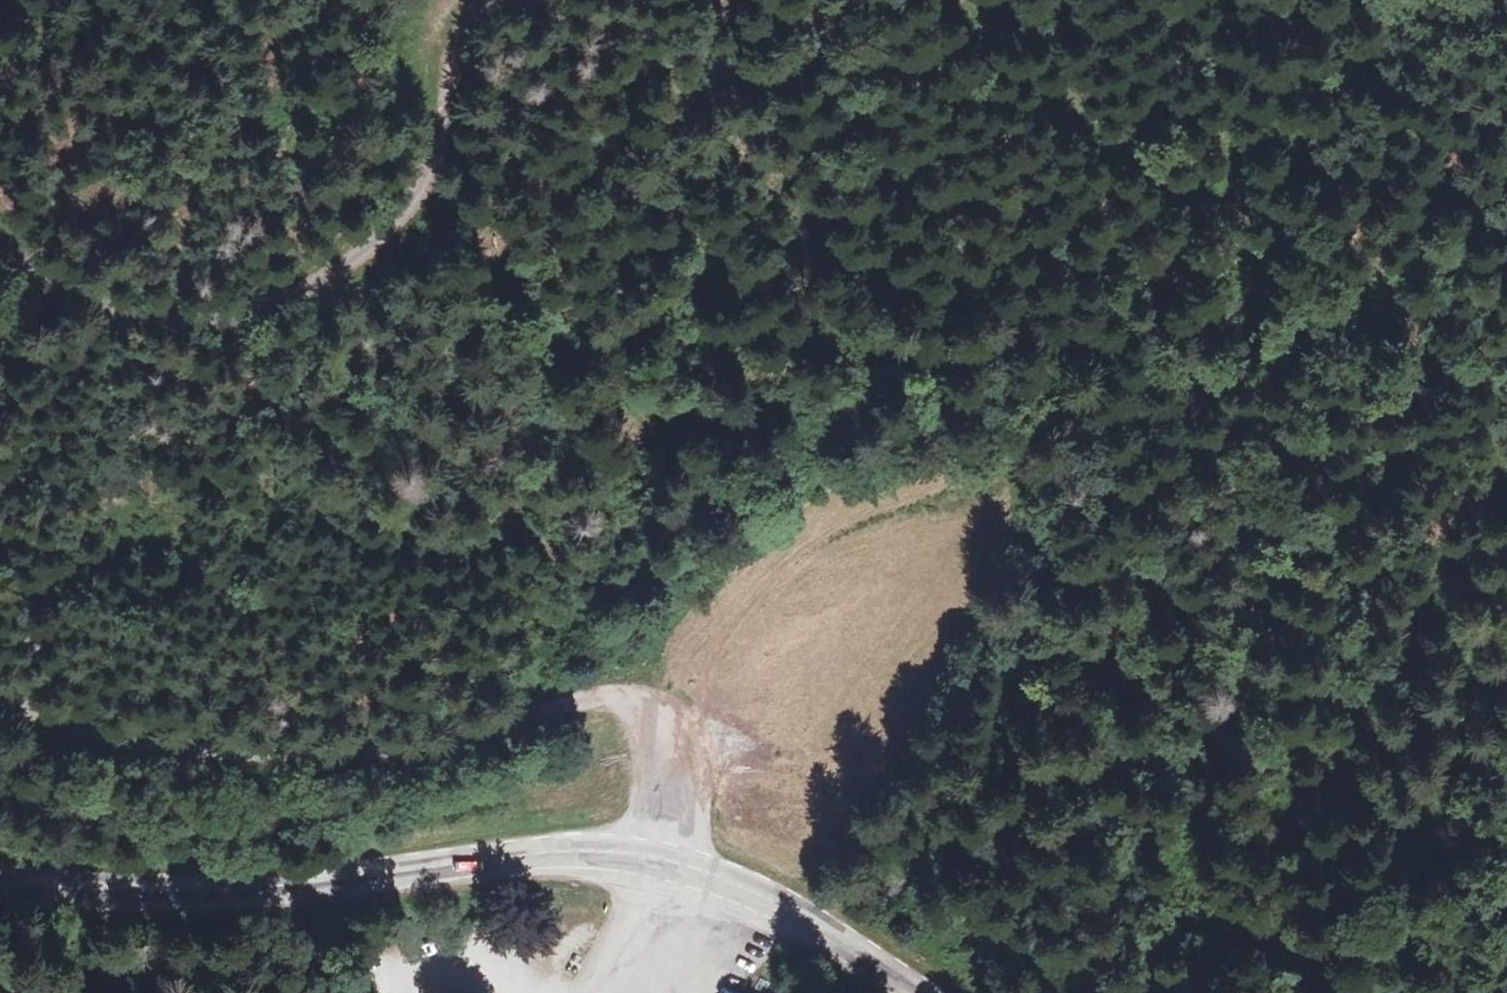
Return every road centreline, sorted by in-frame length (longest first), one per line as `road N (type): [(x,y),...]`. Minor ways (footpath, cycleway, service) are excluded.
road 1 (track): [(1056,992),(1180,806),(1506,49)]
road 2 (secondary): [(0,879),(86,890),(356,877),(564,851),(619,854),(703,871),(771,897),(851,943),(893,992)]
road 3 (track): [(475,0),(415,166),(381,218),(322,264),(229,309),(178,316),(118,310),(0,247)]
road 4 (track): [(0,702),(22,716),(116,740),(251,753),(433,744),(574,696)]

